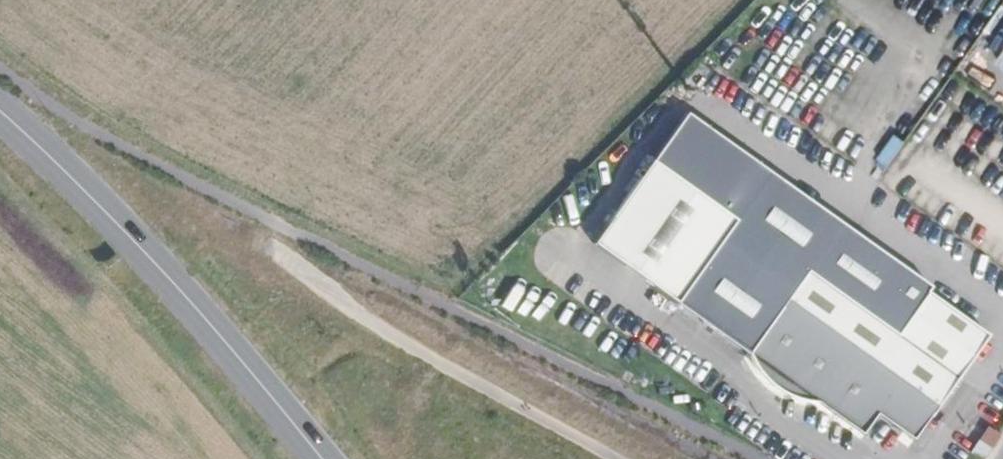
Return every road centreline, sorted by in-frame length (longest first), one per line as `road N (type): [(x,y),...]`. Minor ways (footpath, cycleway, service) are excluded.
road 1 (secondary): [(0,111),(182,292),(321,458)]

